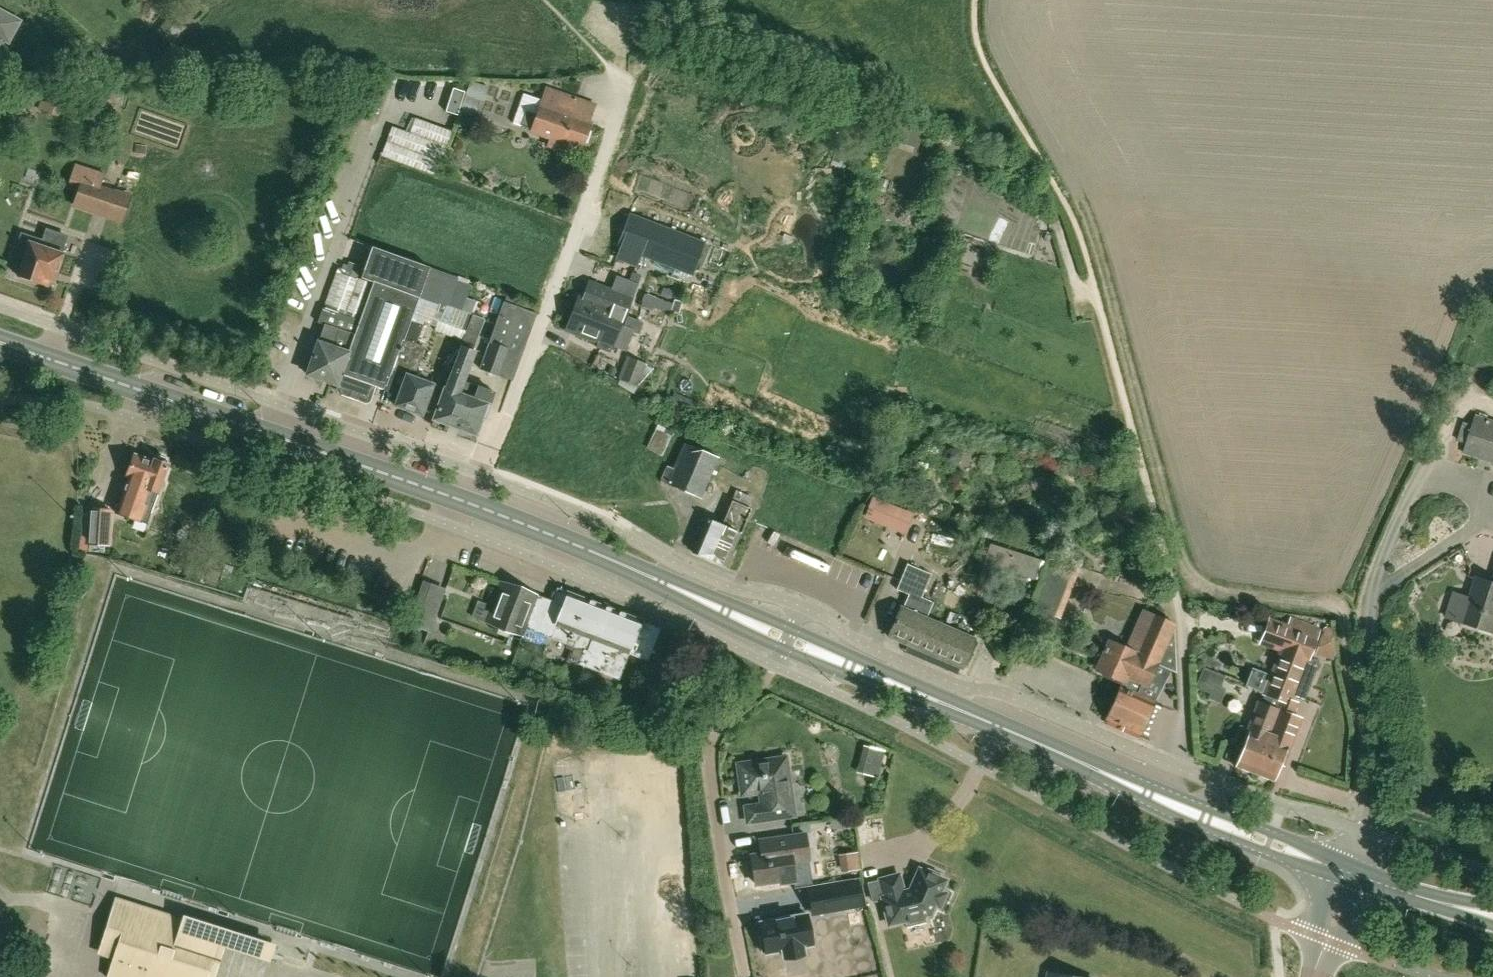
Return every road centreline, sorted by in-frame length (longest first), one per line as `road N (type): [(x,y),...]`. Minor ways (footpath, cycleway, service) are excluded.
road 1 (track): [(1372,810),(1362,790),(1362,701),(1341,611),(1220,590),(1188,575),(1181,562),(1121,337),(1070,188)]
road 2 (primary): [(1165,800),(473,505)]
road 3 (primary): [(473,505),(0,346)]
road 4 (track): [(1175,589),(1098,300)]
road 5 (residential): [(745,976),(706,759)]
road 6 (unclassified): [(1165,800),(1183,710),(1175,589)]
road 7 (primary): [(1348,874),(1165,800)]
road 8 (primary): [(1492,916),(1348,874)]

